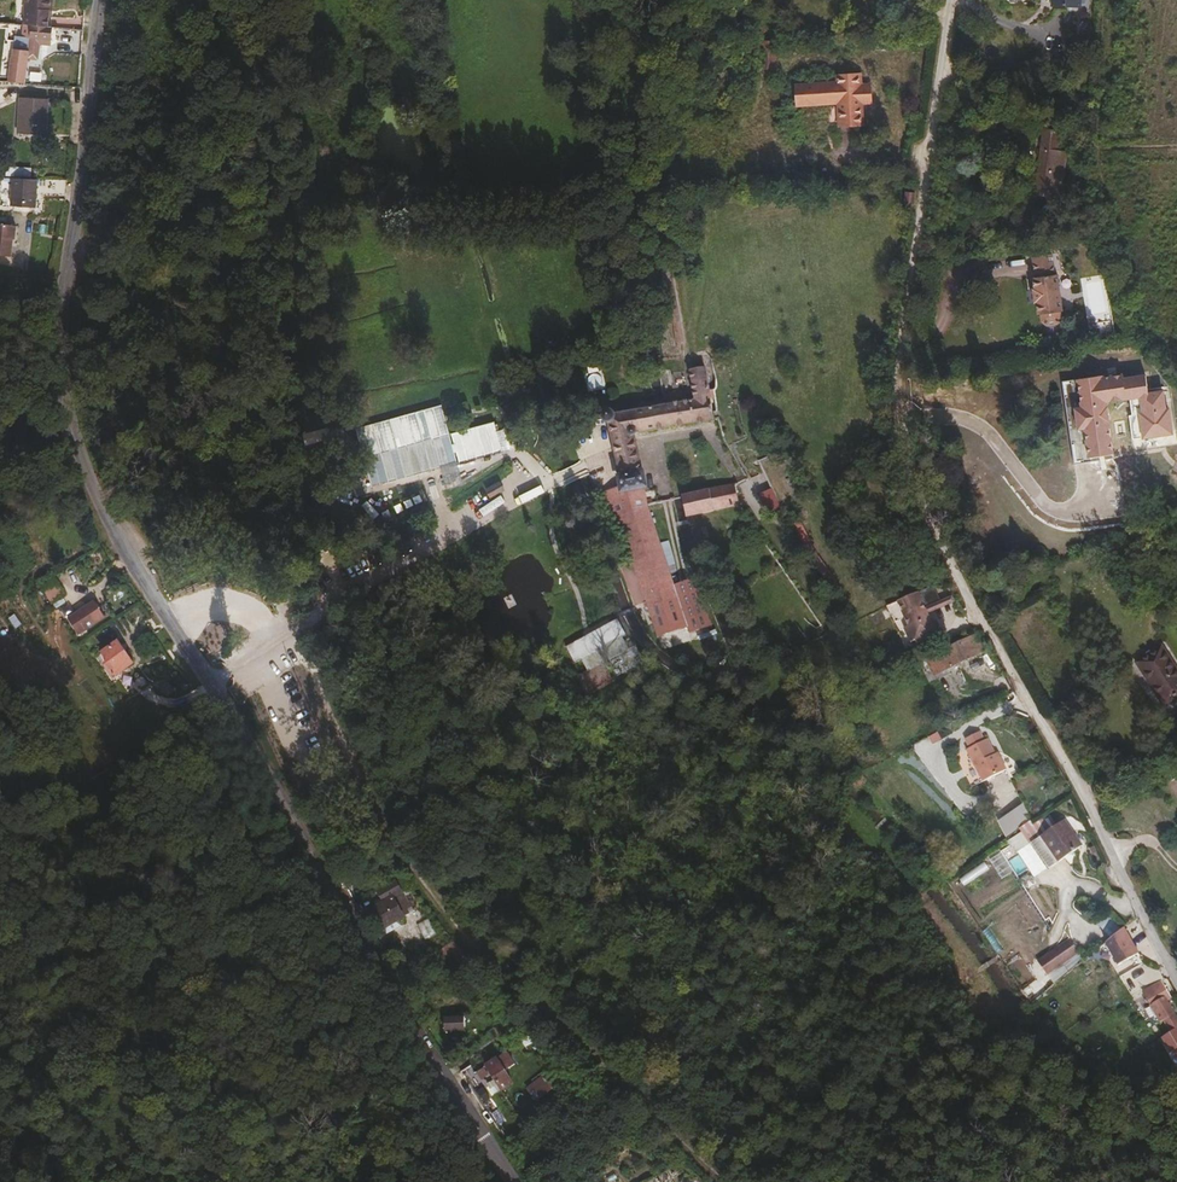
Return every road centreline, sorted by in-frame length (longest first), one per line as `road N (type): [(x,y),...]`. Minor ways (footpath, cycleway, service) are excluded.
road 1 (residential): [(951,0),(892,414),(914,497),(1176,983)]
road 2 (tertiary): [(207,681),(107,517),(57,390),(54,358),(100,0)]
road 3 (tertiary): [(256,765),(514,1181)]
road 4 (track): [(943,55),(1036,72),(1078,112),(1124,254),(1155,319),(1176,340)]
road 5 (residential): [(207,681),(545,482)]

